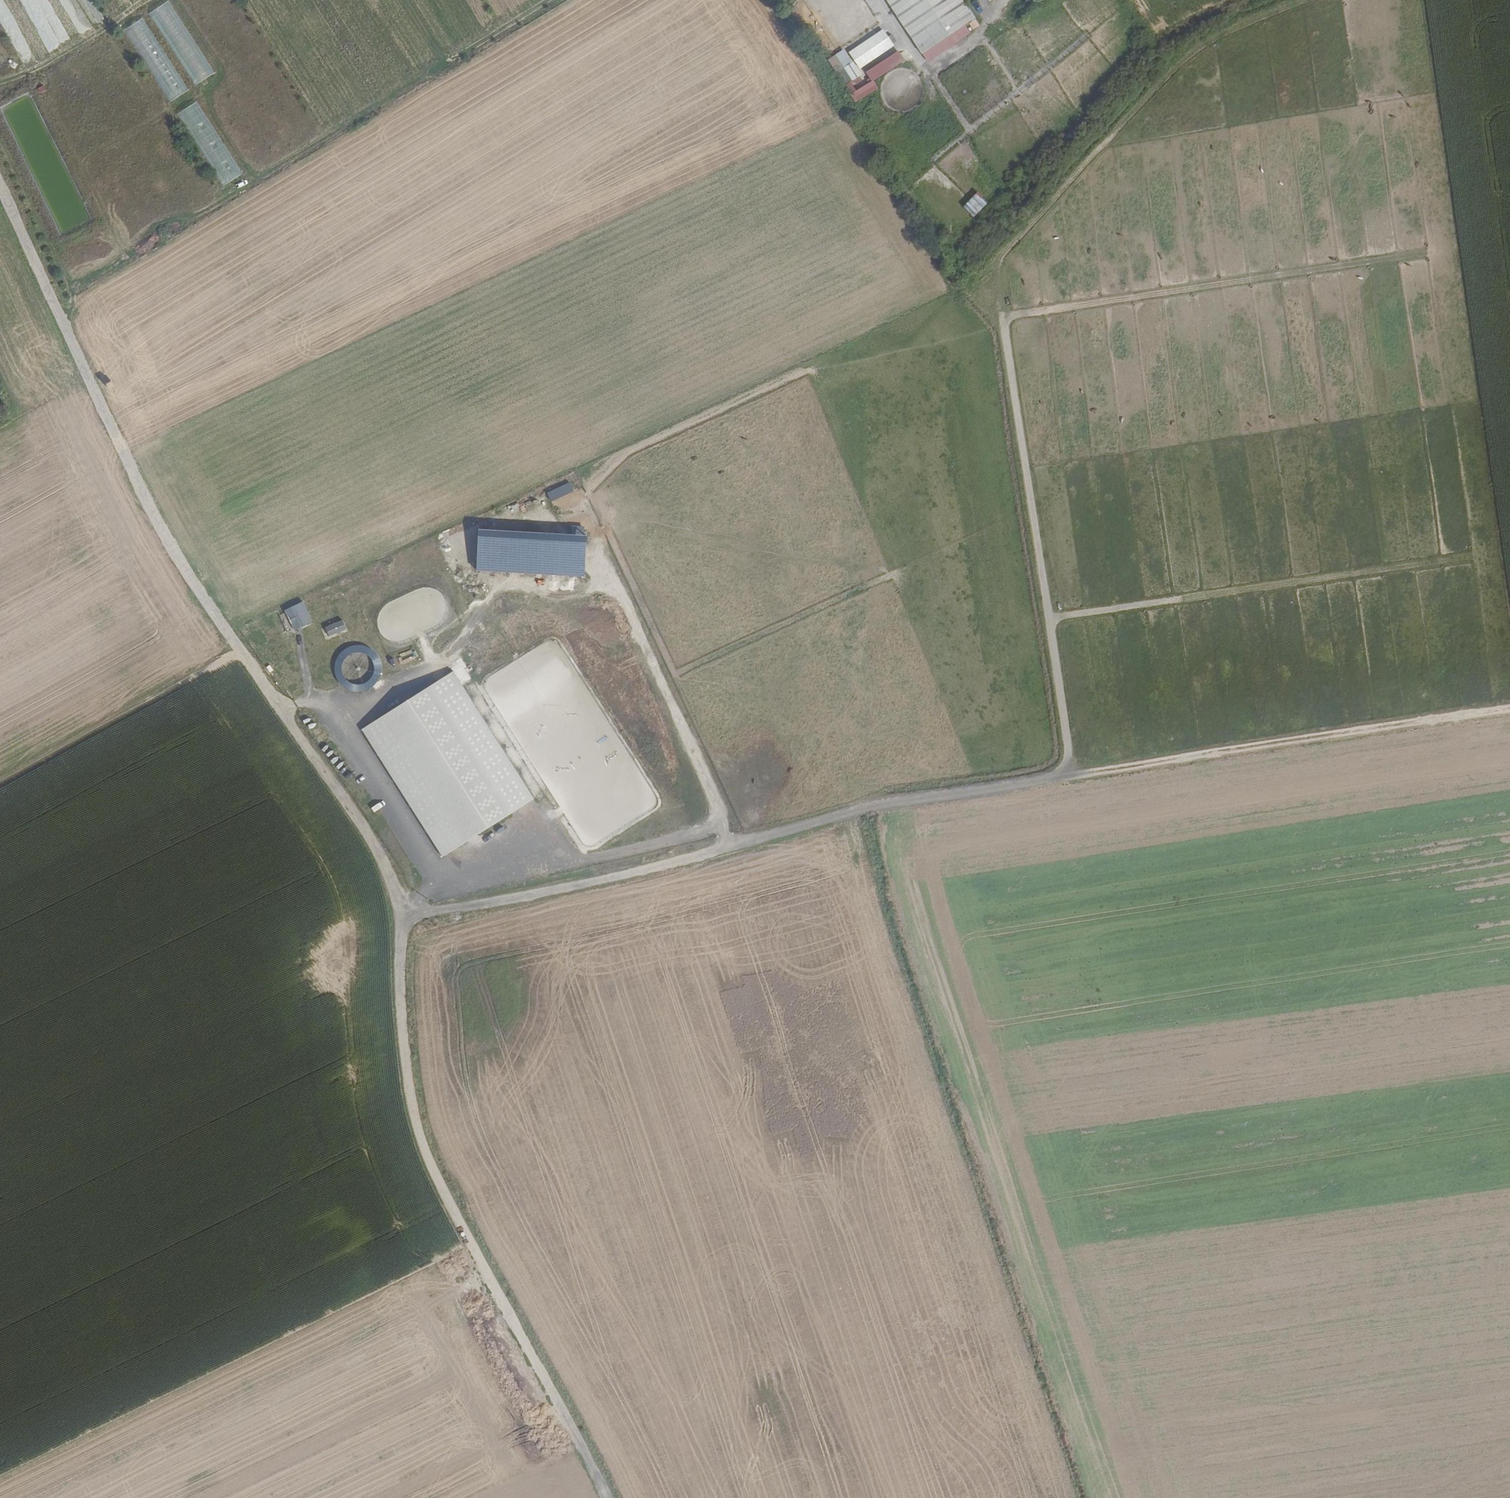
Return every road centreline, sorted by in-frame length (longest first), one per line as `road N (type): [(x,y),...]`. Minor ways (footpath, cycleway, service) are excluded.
road 1 (track): [(1509,719),(907,804),(404,925)]
road 2 (track): [(404,925),(387,877),(174,552),(0,183)]
road 3 (track): [(609,1497),(423,1145),(407,1047),(404,925)]
road 4 (track): [(0,793),(244,661)]

